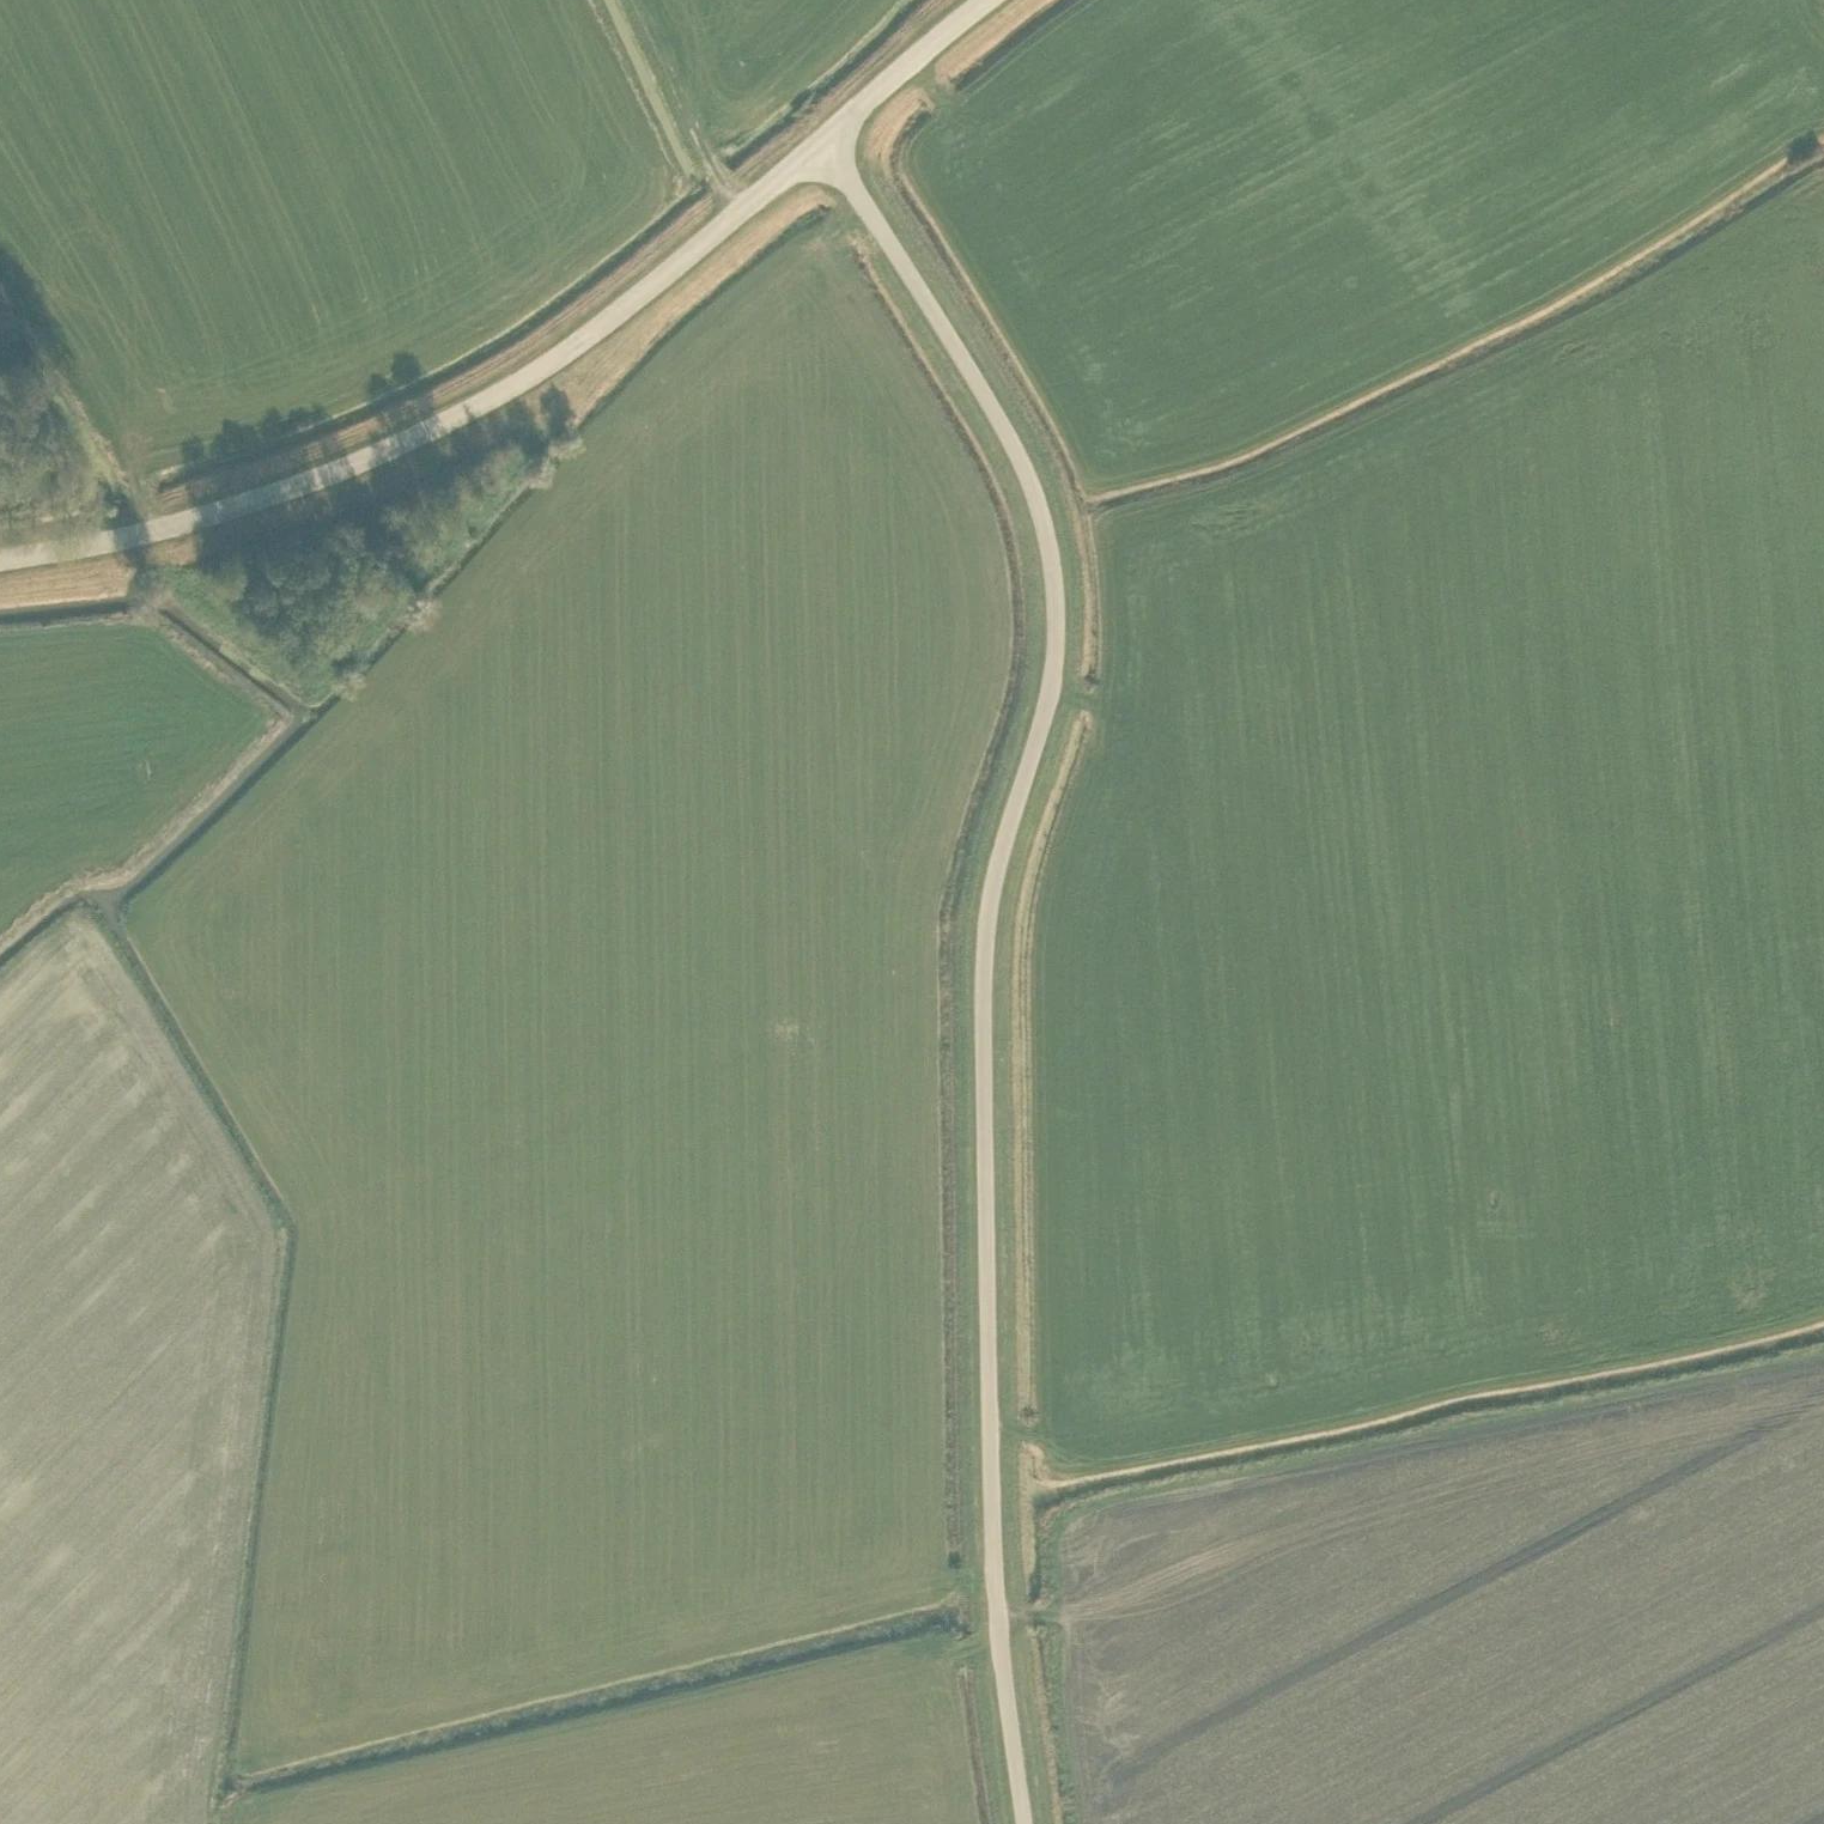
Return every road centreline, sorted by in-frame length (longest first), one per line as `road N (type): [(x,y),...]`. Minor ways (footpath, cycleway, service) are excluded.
road 1 (unclassified): [(1031,1823),(1003,1501),(984,982),(1000,856),(1051,684),(1056,583),(1039,512),(999,415),(823,138)]
road 2 (tertiary): [(0,559),(198,518),(420,435),(574,345),(823,138)]
road 3 (tertiary): [(823,138),(986,0)]

